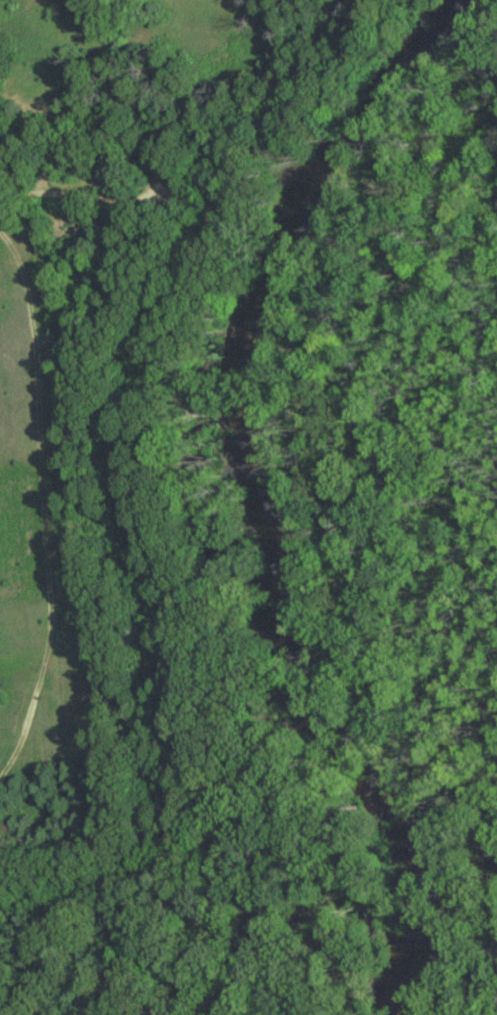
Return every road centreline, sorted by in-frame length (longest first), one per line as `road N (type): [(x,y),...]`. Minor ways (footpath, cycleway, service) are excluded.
road 1 (track): [(161,198),(43,193),(0,200)]

